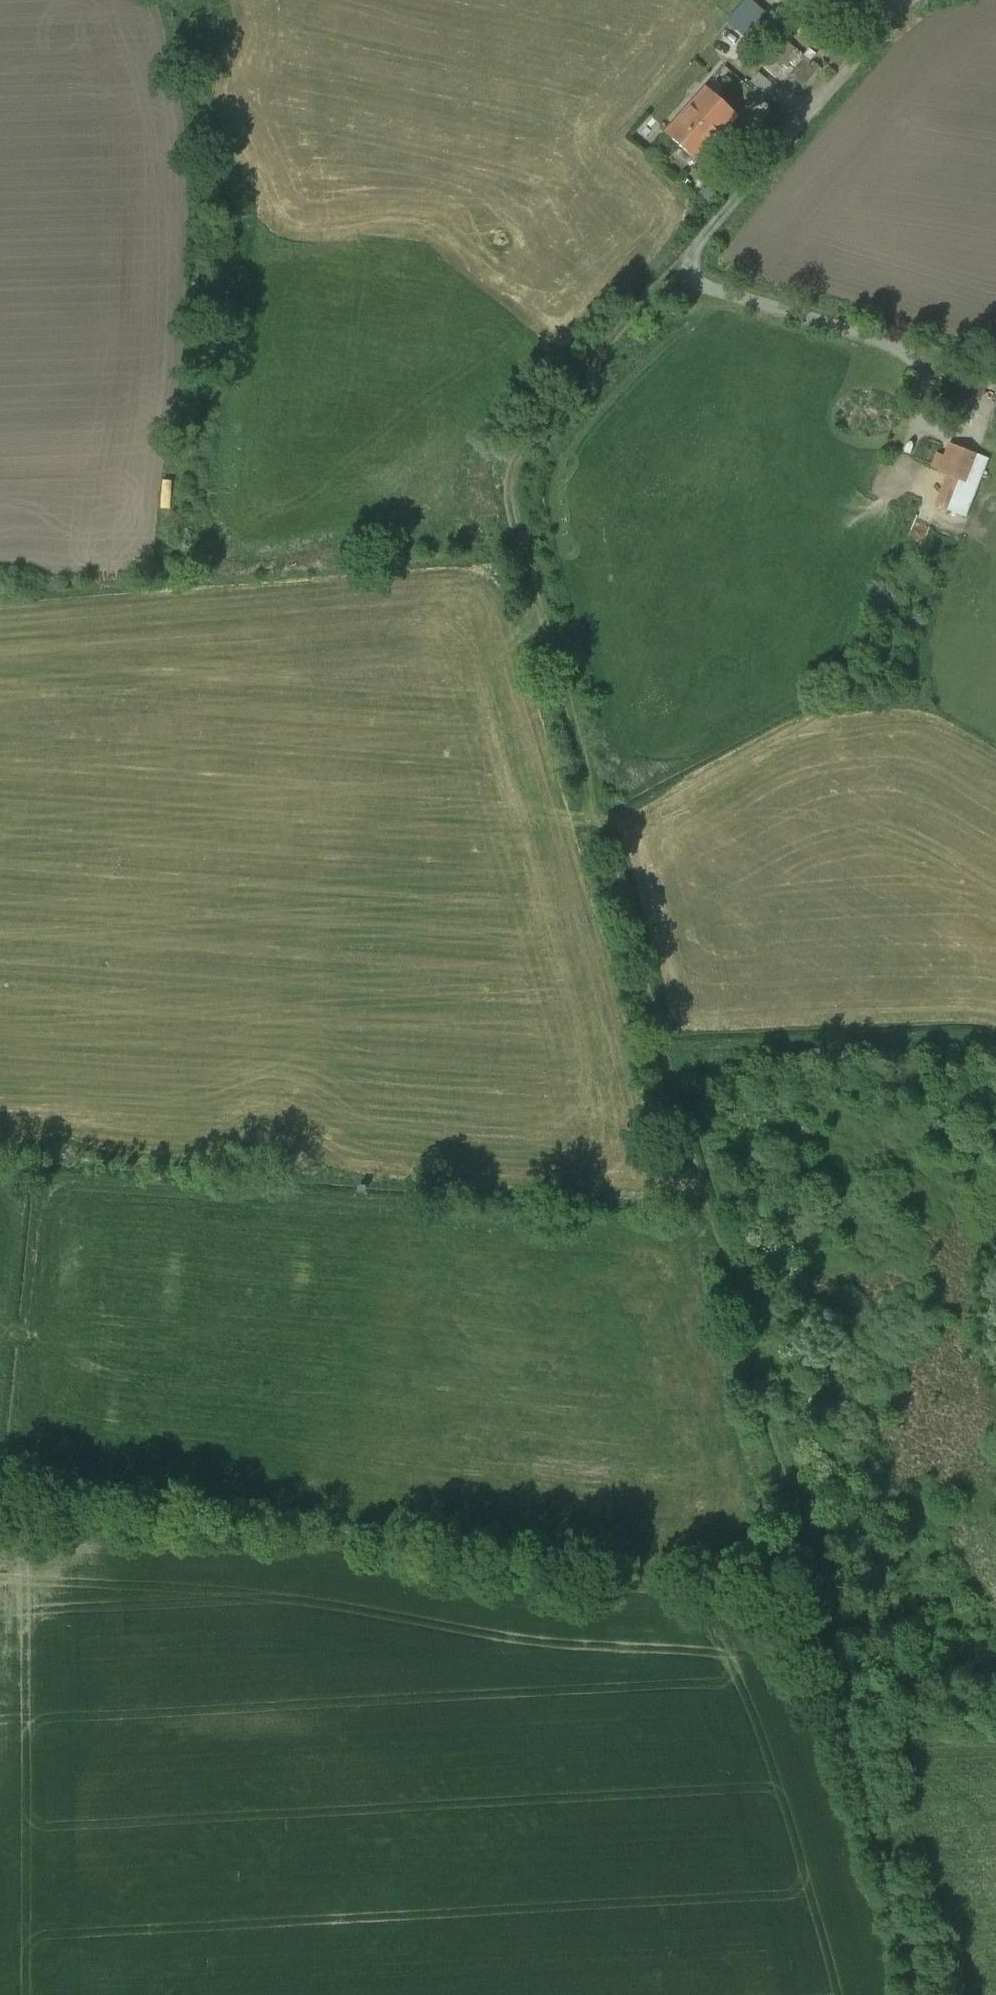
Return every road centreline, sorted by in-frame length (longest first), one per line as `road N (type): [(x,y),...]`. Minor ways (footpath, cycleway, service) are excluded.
road 1 (track): [(920,1994),(653,1047),(506,482),(508,460),(674,268)]

